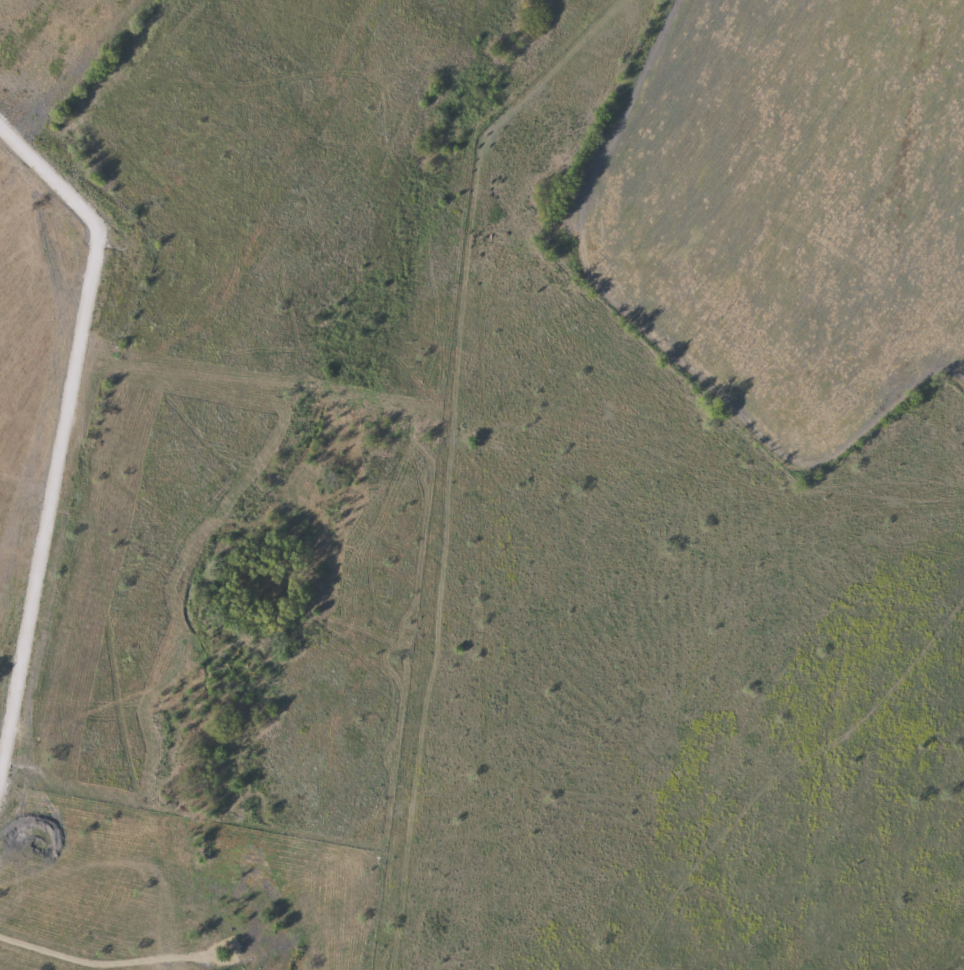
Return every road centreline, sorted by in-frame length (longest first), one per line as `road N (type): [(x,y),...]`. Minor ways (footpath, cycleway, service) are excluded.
road 1 (track): [(149,0),(228,108),(252,160),(252,216),(236,284),(0,621)]

